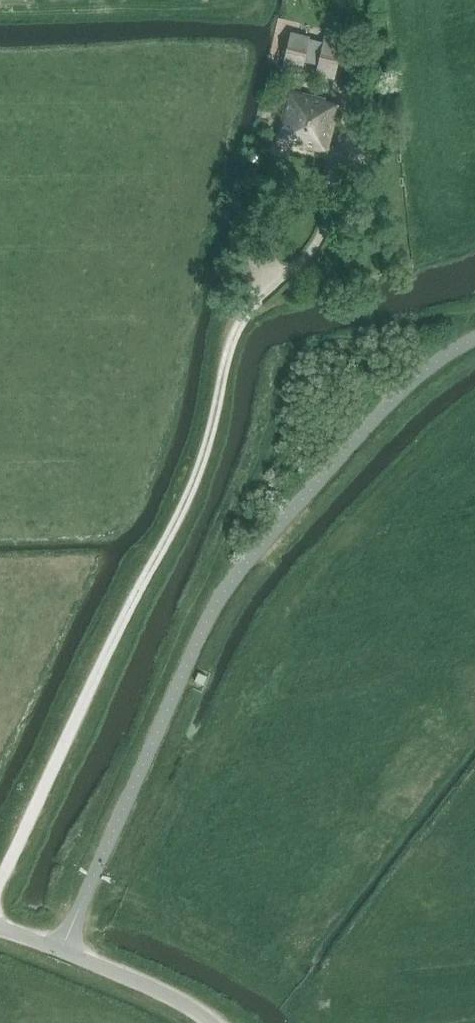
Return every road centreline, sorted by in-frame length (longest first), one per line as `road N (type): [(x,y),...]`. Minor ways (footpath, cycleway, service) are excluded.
road 1 (unclassified): [(213,1022),(176,999),(0,927)]

